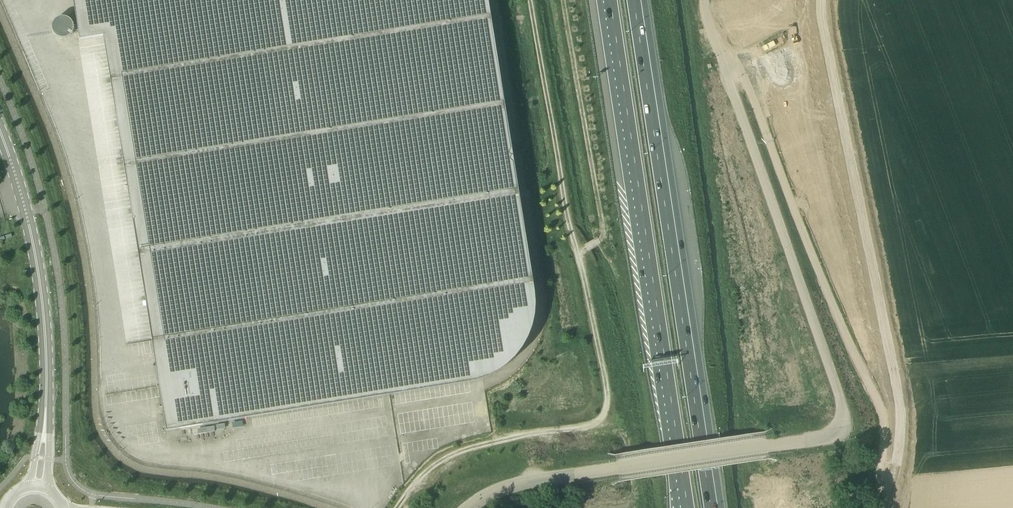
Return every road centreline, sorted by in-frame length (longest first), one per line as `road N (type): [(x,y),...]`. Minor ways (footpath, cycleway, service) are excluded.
road 1 (unclassified): [(465,507),(512,482),(841,433),(843,415),(729,76),(788,36),(788,0)]
road 2 (track): [(394,507),(417,479),(460,450),(577,434),(603,421),(609,406),(531,0)]
road 3 (unclassified): [(883,507),(896,399),(822,0)]
road 4 (motorway): [(715,507),(637,0)]
road 5 (motorway): [(607,0),(684,507)]
road 6 (tertiary): [(45,420),(40,288),(0,132)]

